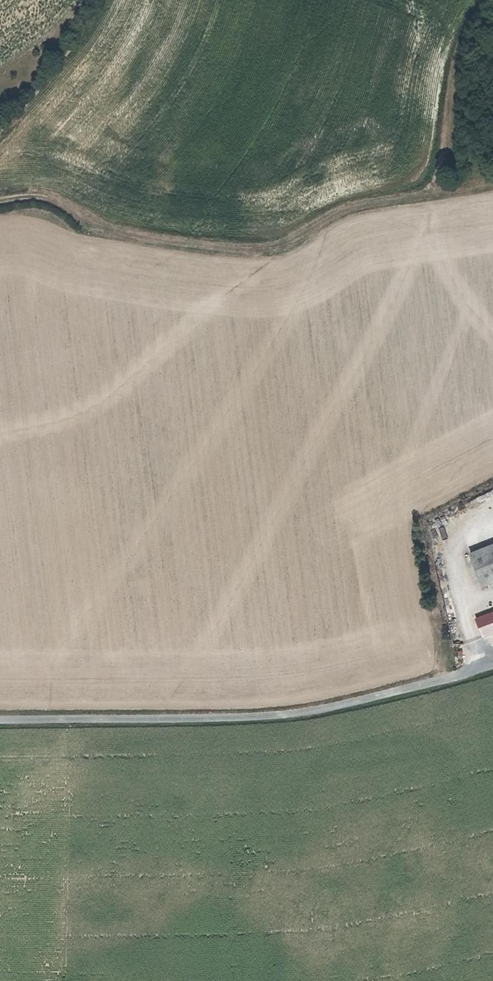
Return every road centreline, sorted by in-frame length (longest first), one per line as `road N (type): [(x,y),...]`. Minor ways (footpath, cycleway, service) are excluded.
road 1 (track): [(491,0),(465,38),(435,196),(335,212),(304,237),(255,248),(94,225),(58,201),(0,208)]
road 2 (unclassified): [(492,665),(271,719),(0,721)]

